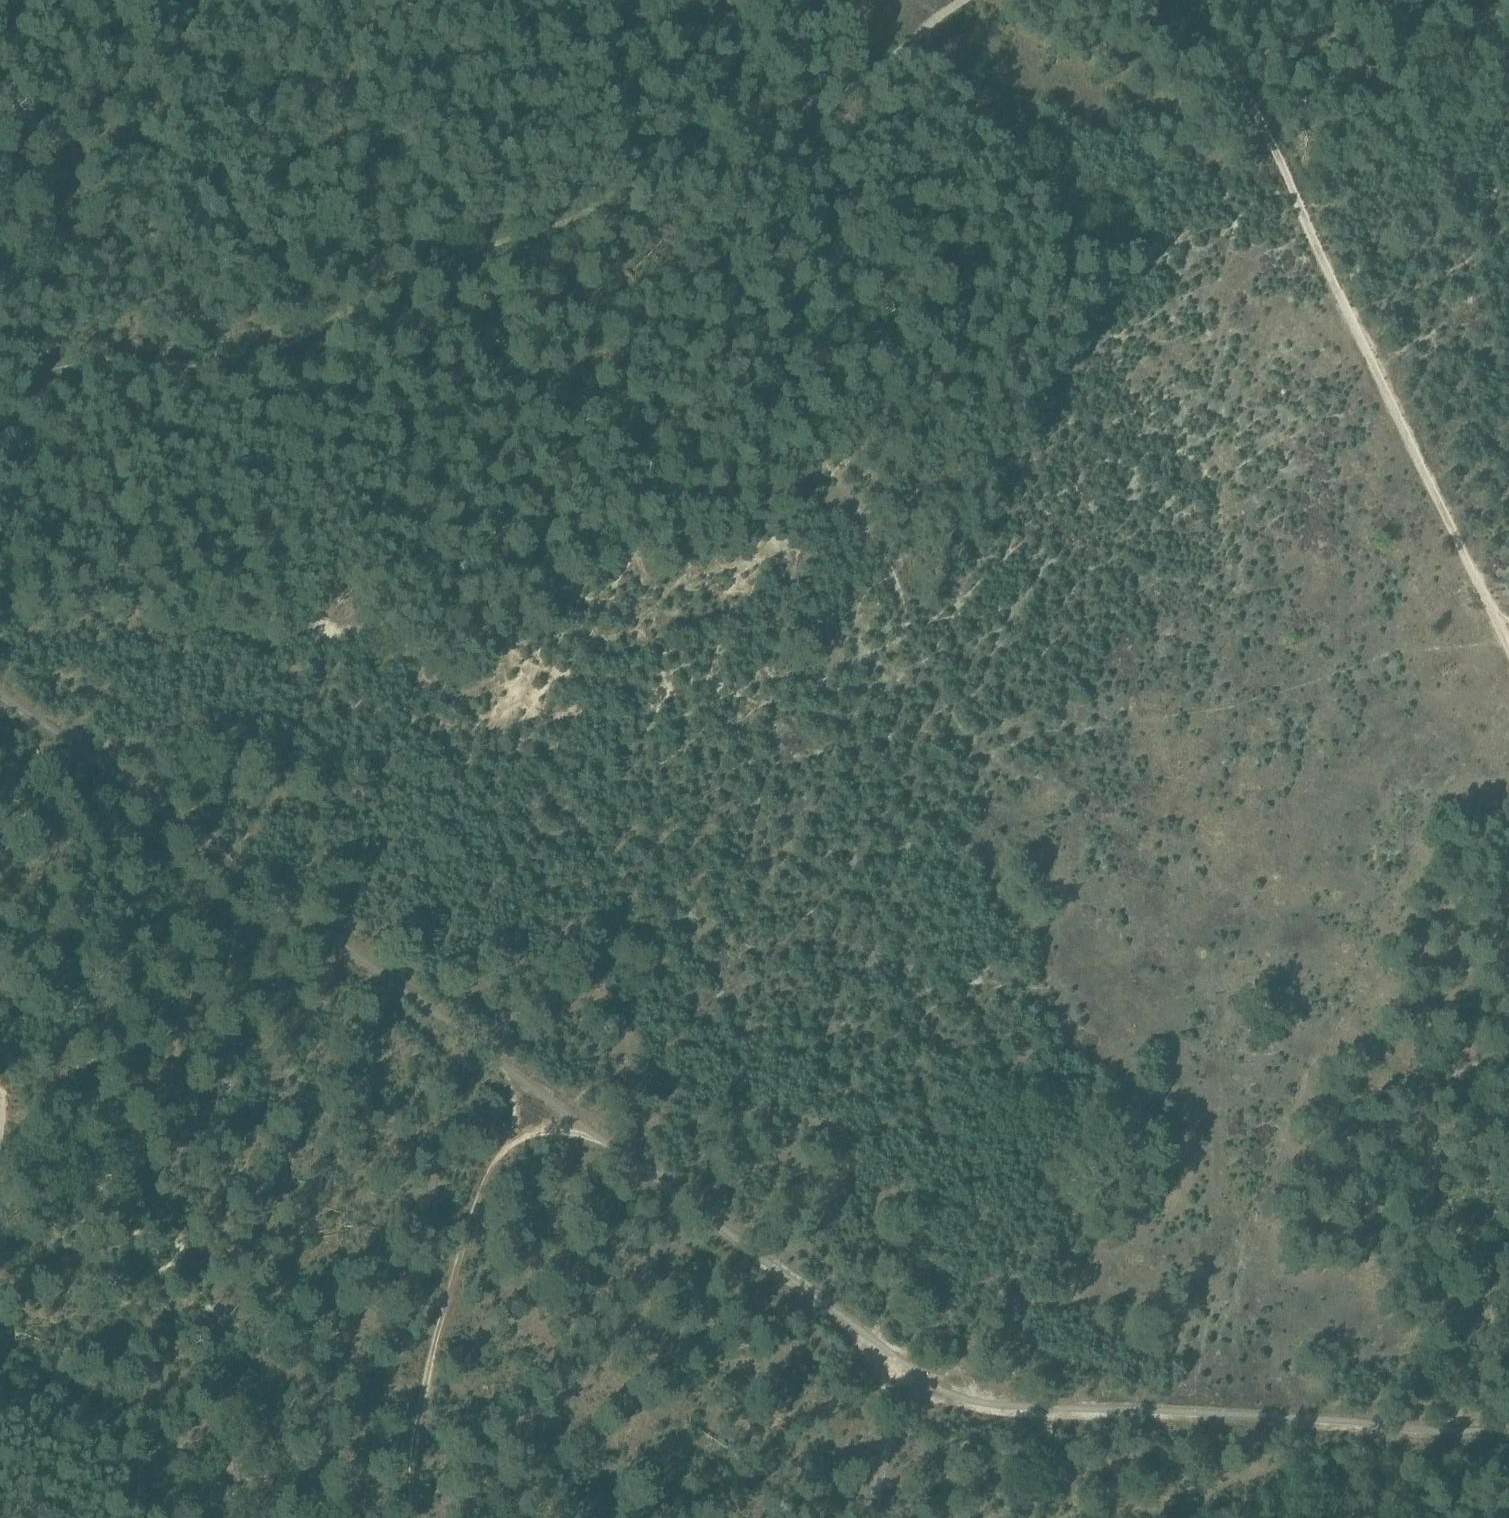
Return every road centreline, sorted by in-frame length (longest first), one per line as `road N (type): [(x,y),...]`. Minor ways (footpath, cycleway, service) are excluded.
road 1 (track): [(0,405),(109,367),(240,355),(284,342),(870,68),(974,0)]
road 2 (track): [(1508,1441),(954,1403),(927,1392),(574,1126)]
road 3 (track): [(1182,0),(1268,133),(1508,635)]
road 4 (track): [(516,1083),(76,754)]
road 5 (track): [(511,1135),(461,1187),(398,1425),(395,1517)]

